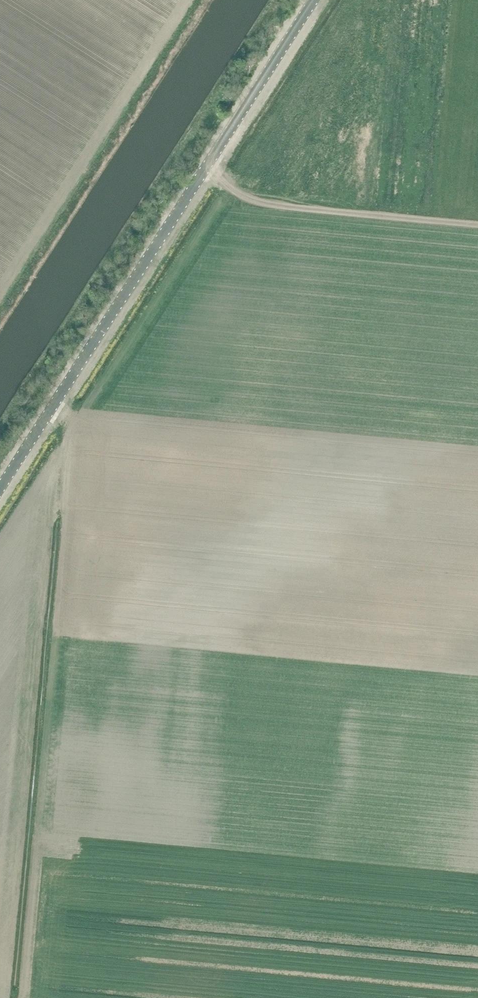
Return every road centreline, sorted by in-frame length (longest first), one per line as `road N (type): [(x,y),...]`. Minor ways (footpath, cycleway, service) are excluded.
road 1 (unclassified): [(0,487),(313,0)]

